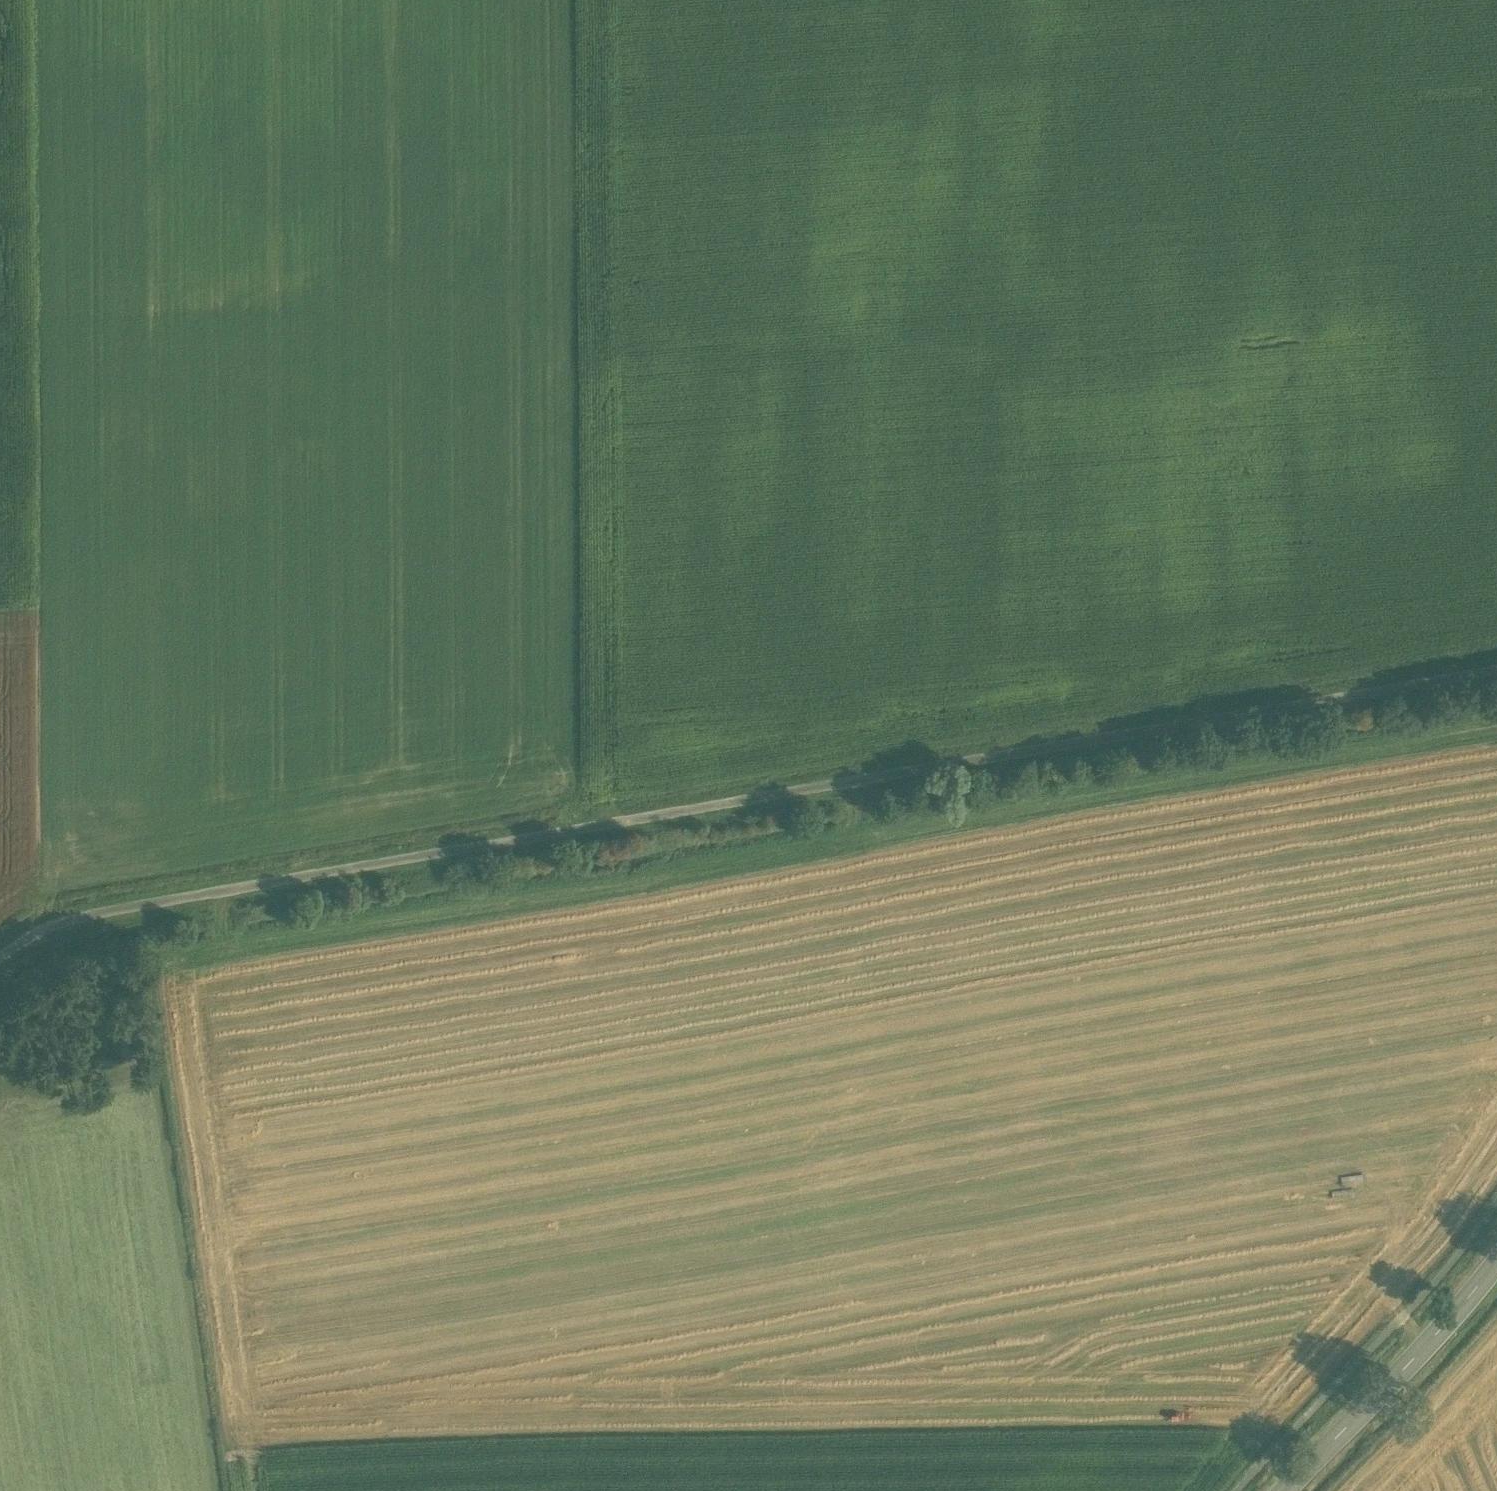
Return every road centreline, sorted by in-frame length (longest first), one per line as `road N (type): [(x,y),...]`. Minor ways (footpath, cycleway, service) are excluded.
road 1 (unclassified): [(0,980),(51,939),(101,920),(366,866),(1496,668)]
road 2 (tertiary): [(1283,1490),(1496,1259)]

